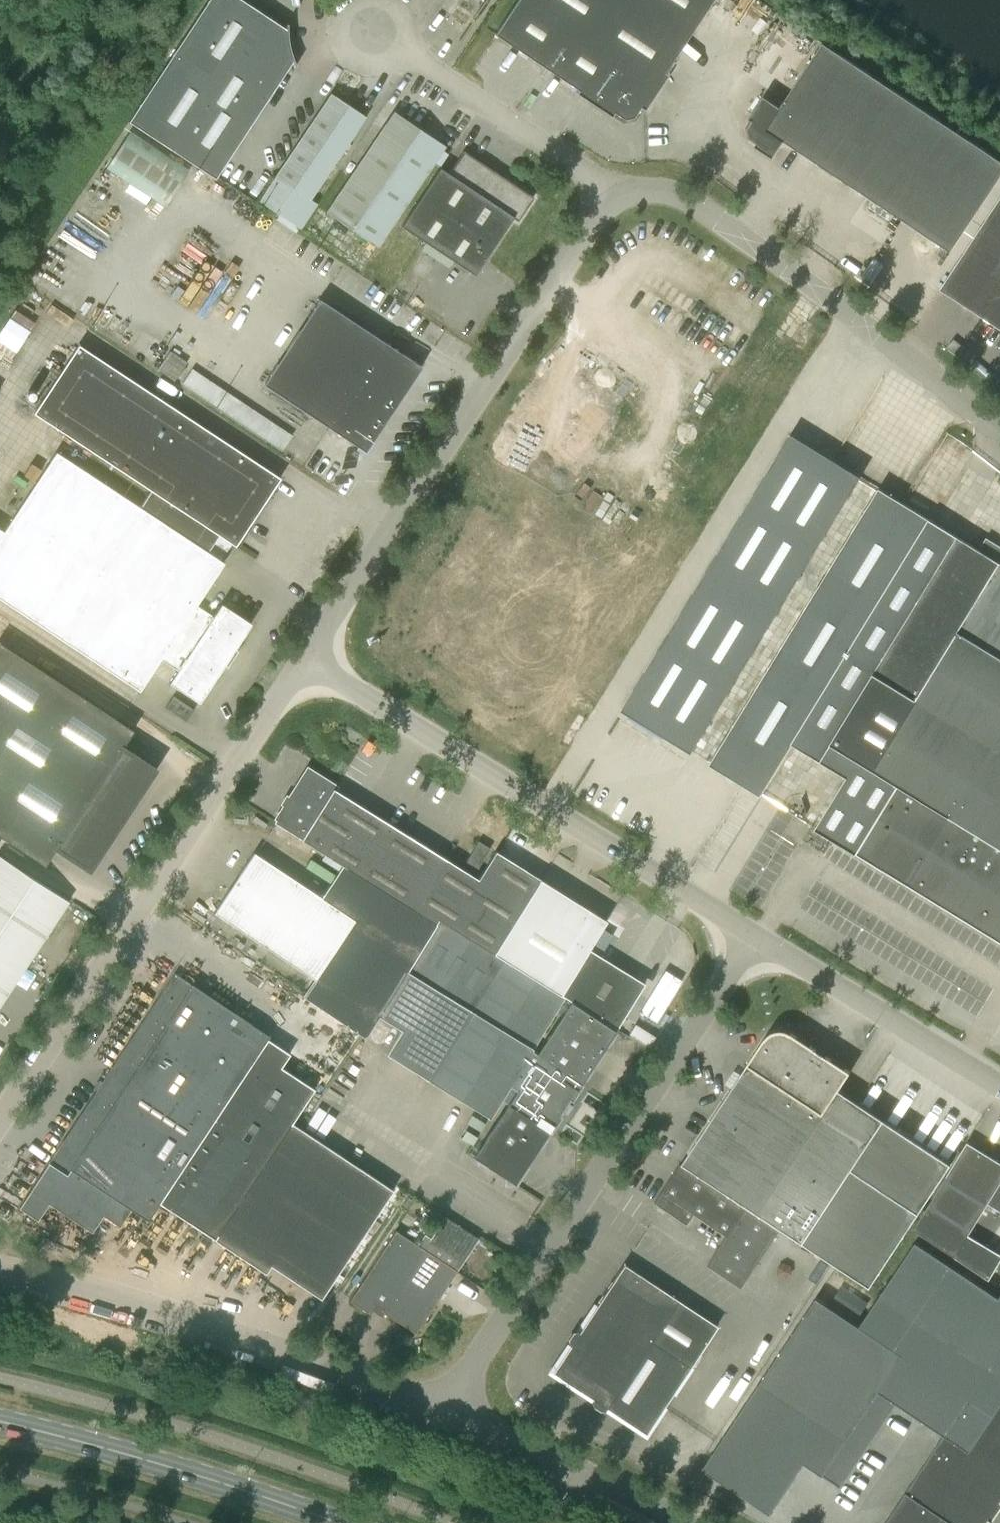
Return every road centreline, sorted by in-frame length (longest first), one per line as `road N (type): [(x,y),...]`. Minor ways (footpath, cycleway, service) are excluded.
road 1 (unclassified): [(444,1410),(754,943)]
road 2 (unclassified): [(0,1123),(306,660)]
road 3 (unclassified): [(306,660),(613,202)]
road 4 (unclassified): [(754,943),(306,660)]
road 5 (unclassified): [(613,202),(645,194),(685,198),(999,437)]
road 6 (unclassified): [(444,1410),(0,1270)]
road 7 (secondary): [(334,1522),(0,1423)]
road 8 (unclassified): [(613,202),(371,30)]
road 9 (unclassified): [(999,1093),(754,943)]
road 10 (unclassified): [(671,1522),(444,1410)]

